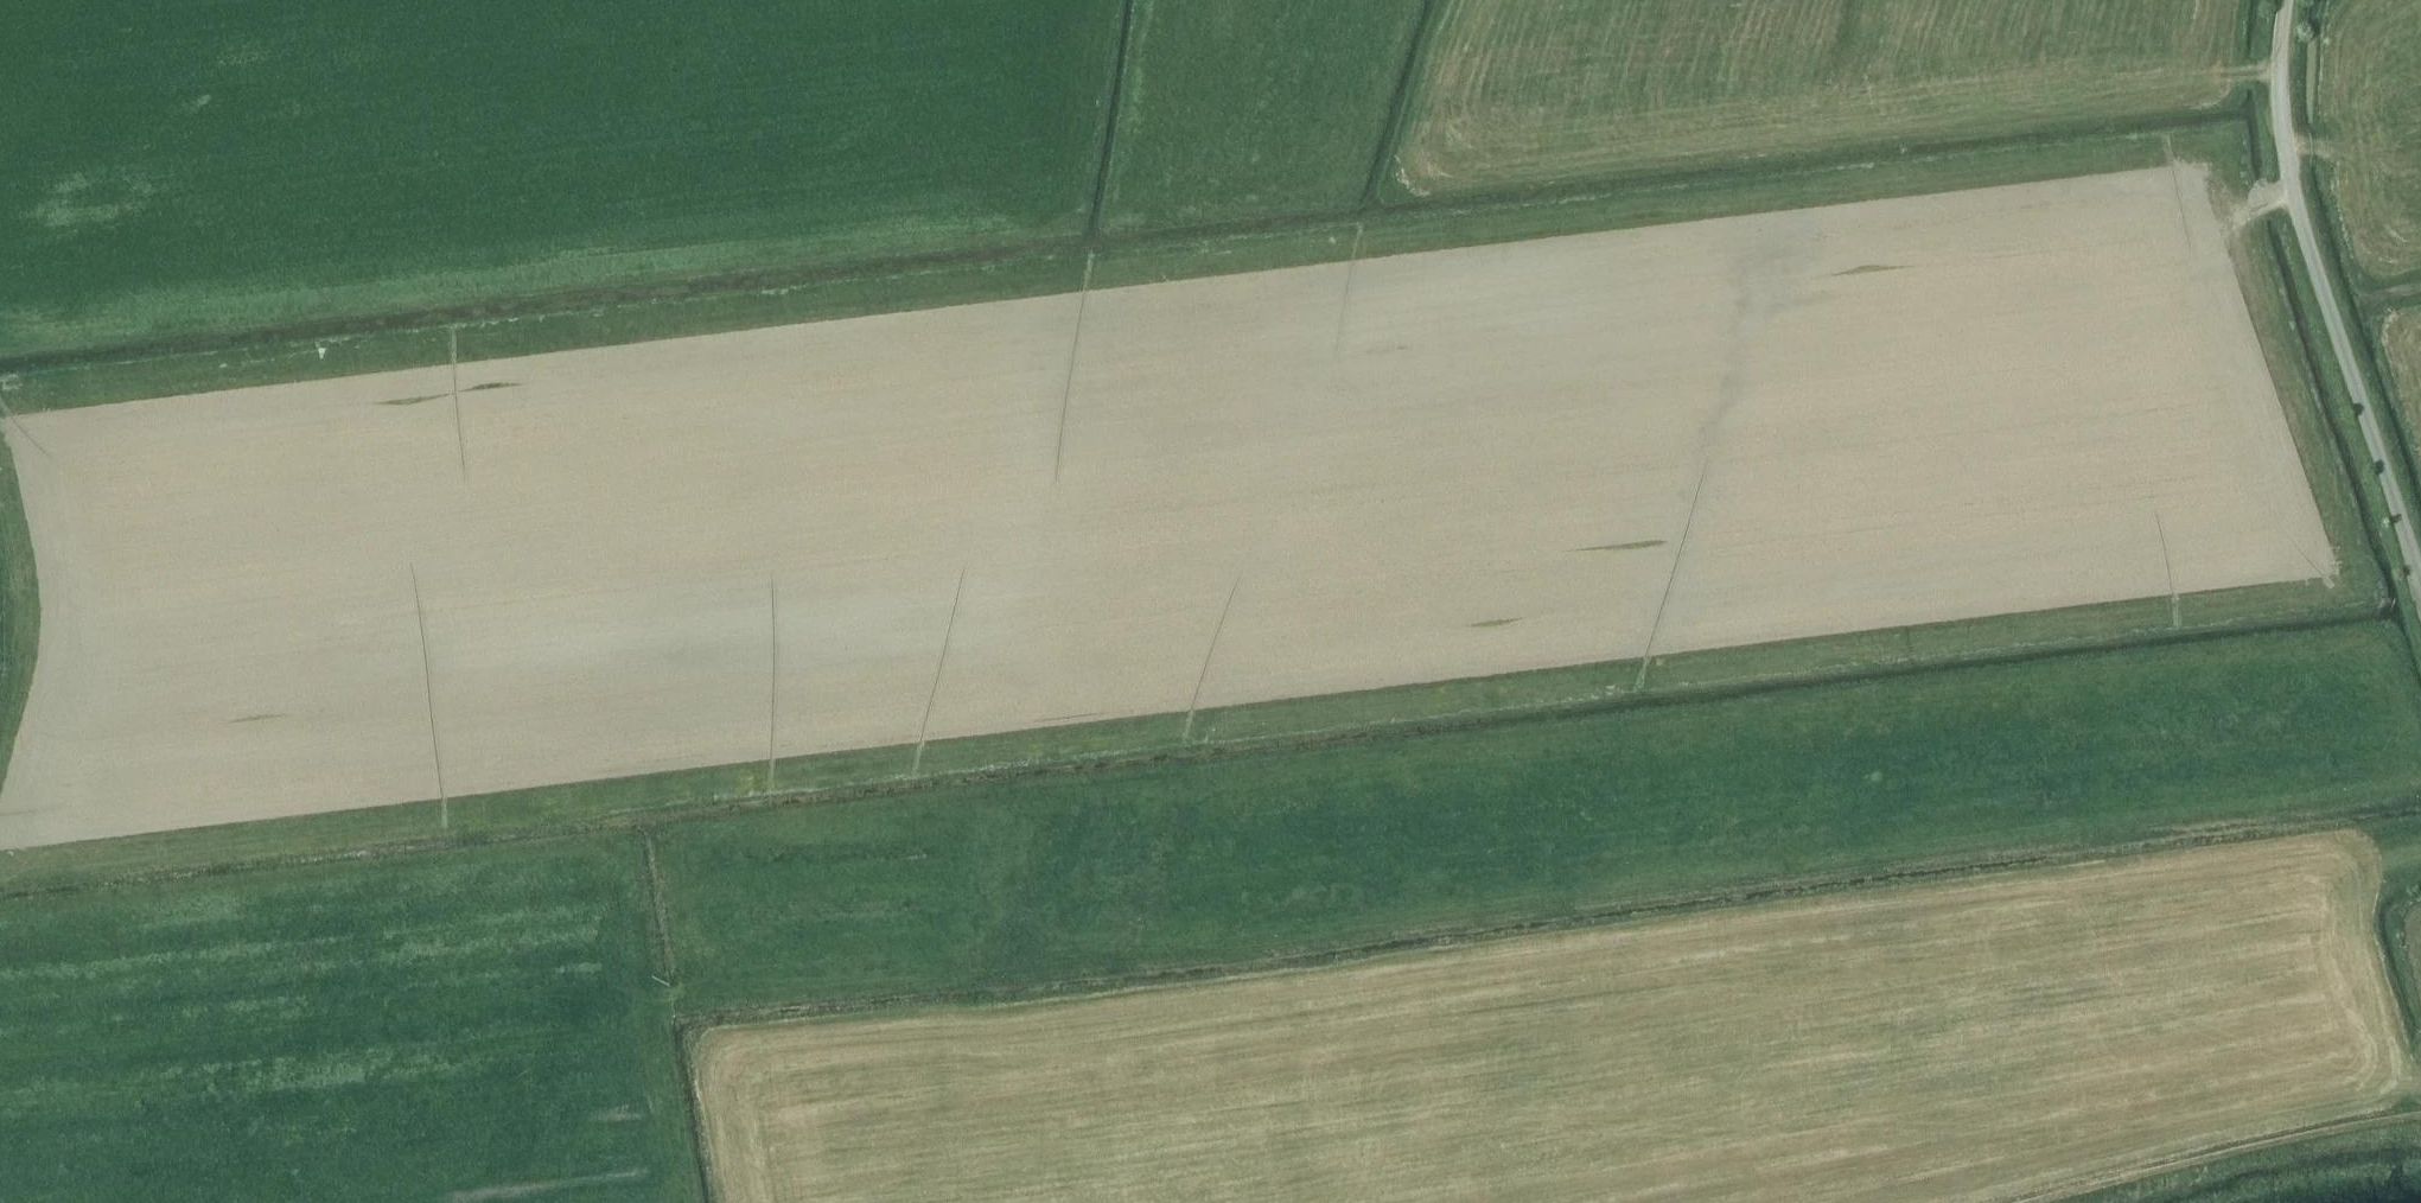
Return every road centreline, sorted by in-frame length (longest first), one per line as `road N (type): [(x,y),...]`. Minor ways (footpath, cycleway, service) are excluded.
road 1 (unclassified): [(2420,573),(2324,302),(2285,149),(2286,0)]

